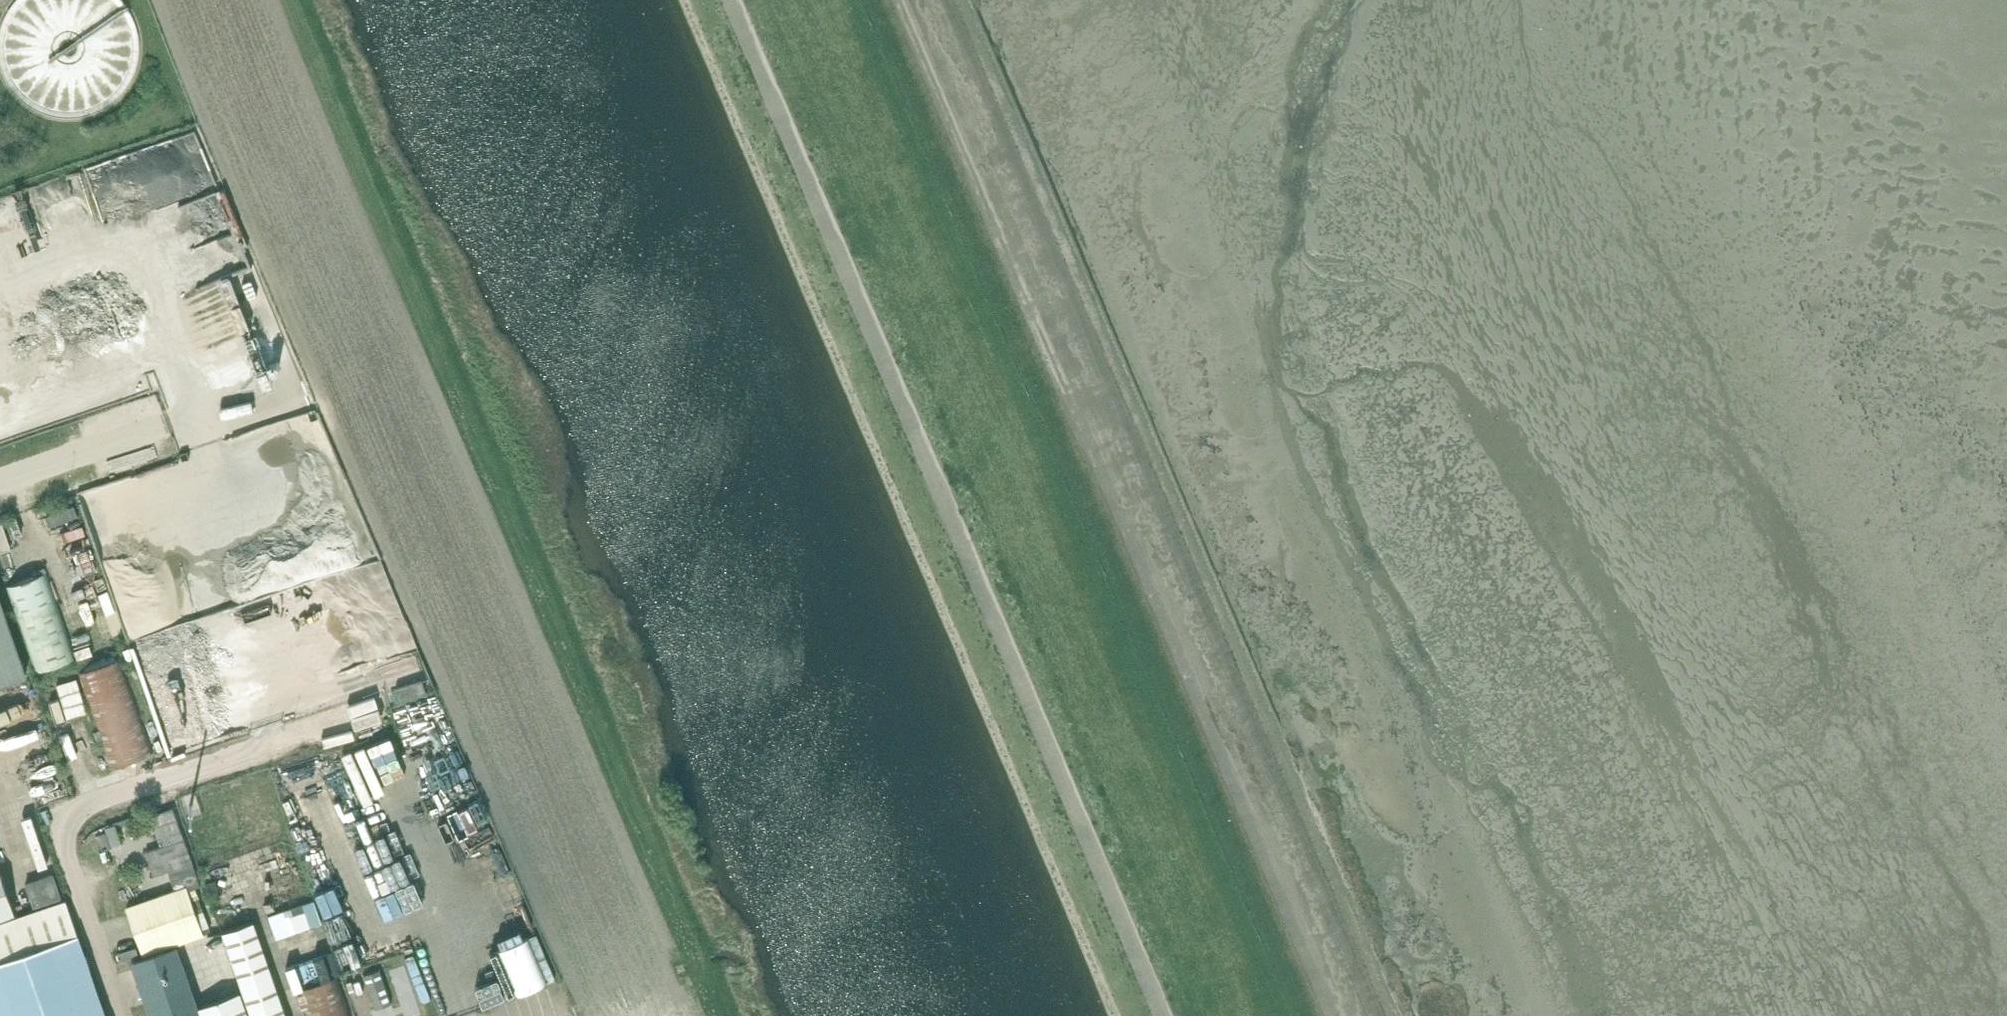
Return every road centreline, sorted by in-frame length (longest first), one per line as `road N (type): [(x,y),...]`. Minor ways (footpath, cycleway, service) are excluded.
road 1 (unclassified): [(154,433),(0,483)]

